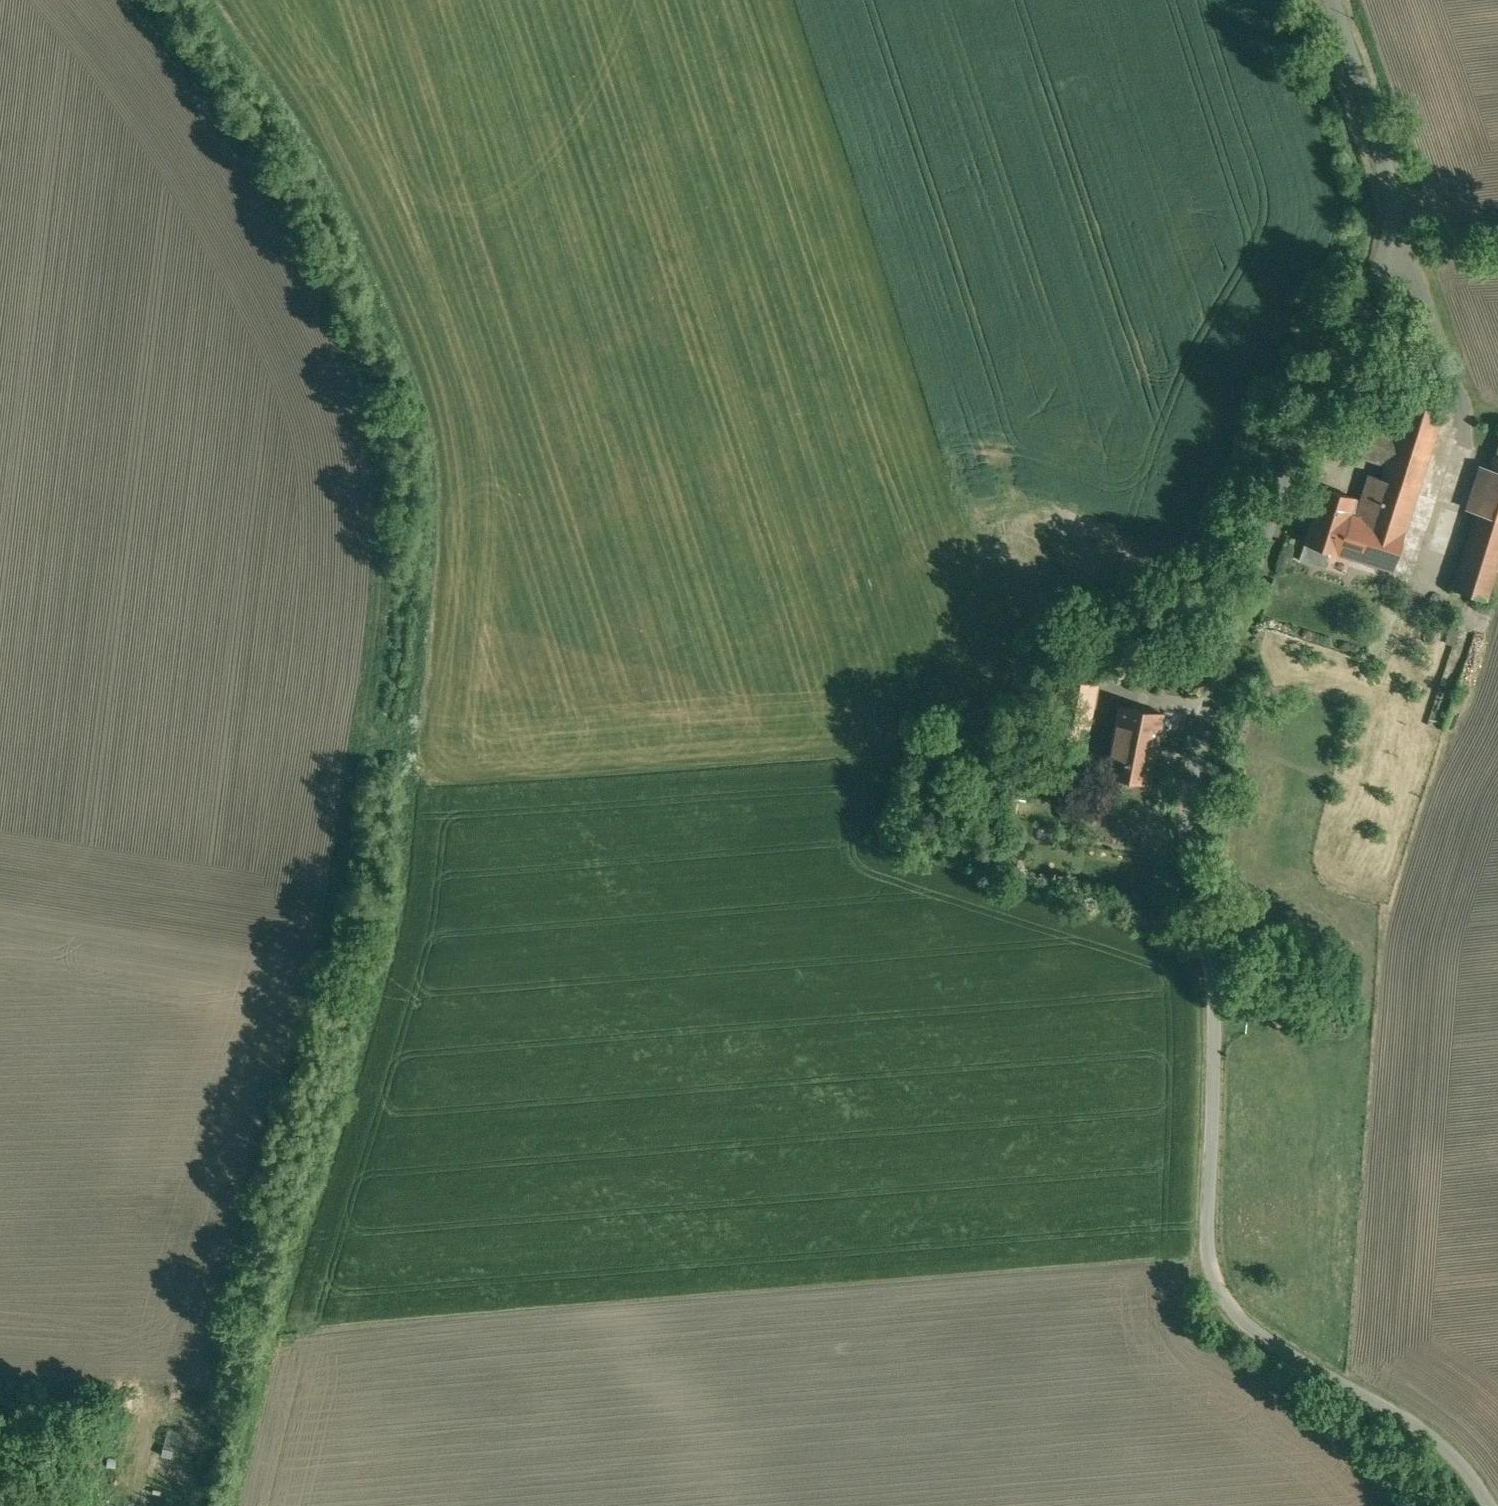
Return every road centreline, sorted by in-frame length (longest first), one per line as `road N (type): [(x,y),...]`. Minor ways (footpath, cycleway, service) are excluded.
road 1 (residential): [(1497,1502),(1428,1417),(1232,1297),(1215,1272),(1206,1227),(1215,962),(1199,843),(1208,740),(1264,516),(1385,192),(1322,0)]

